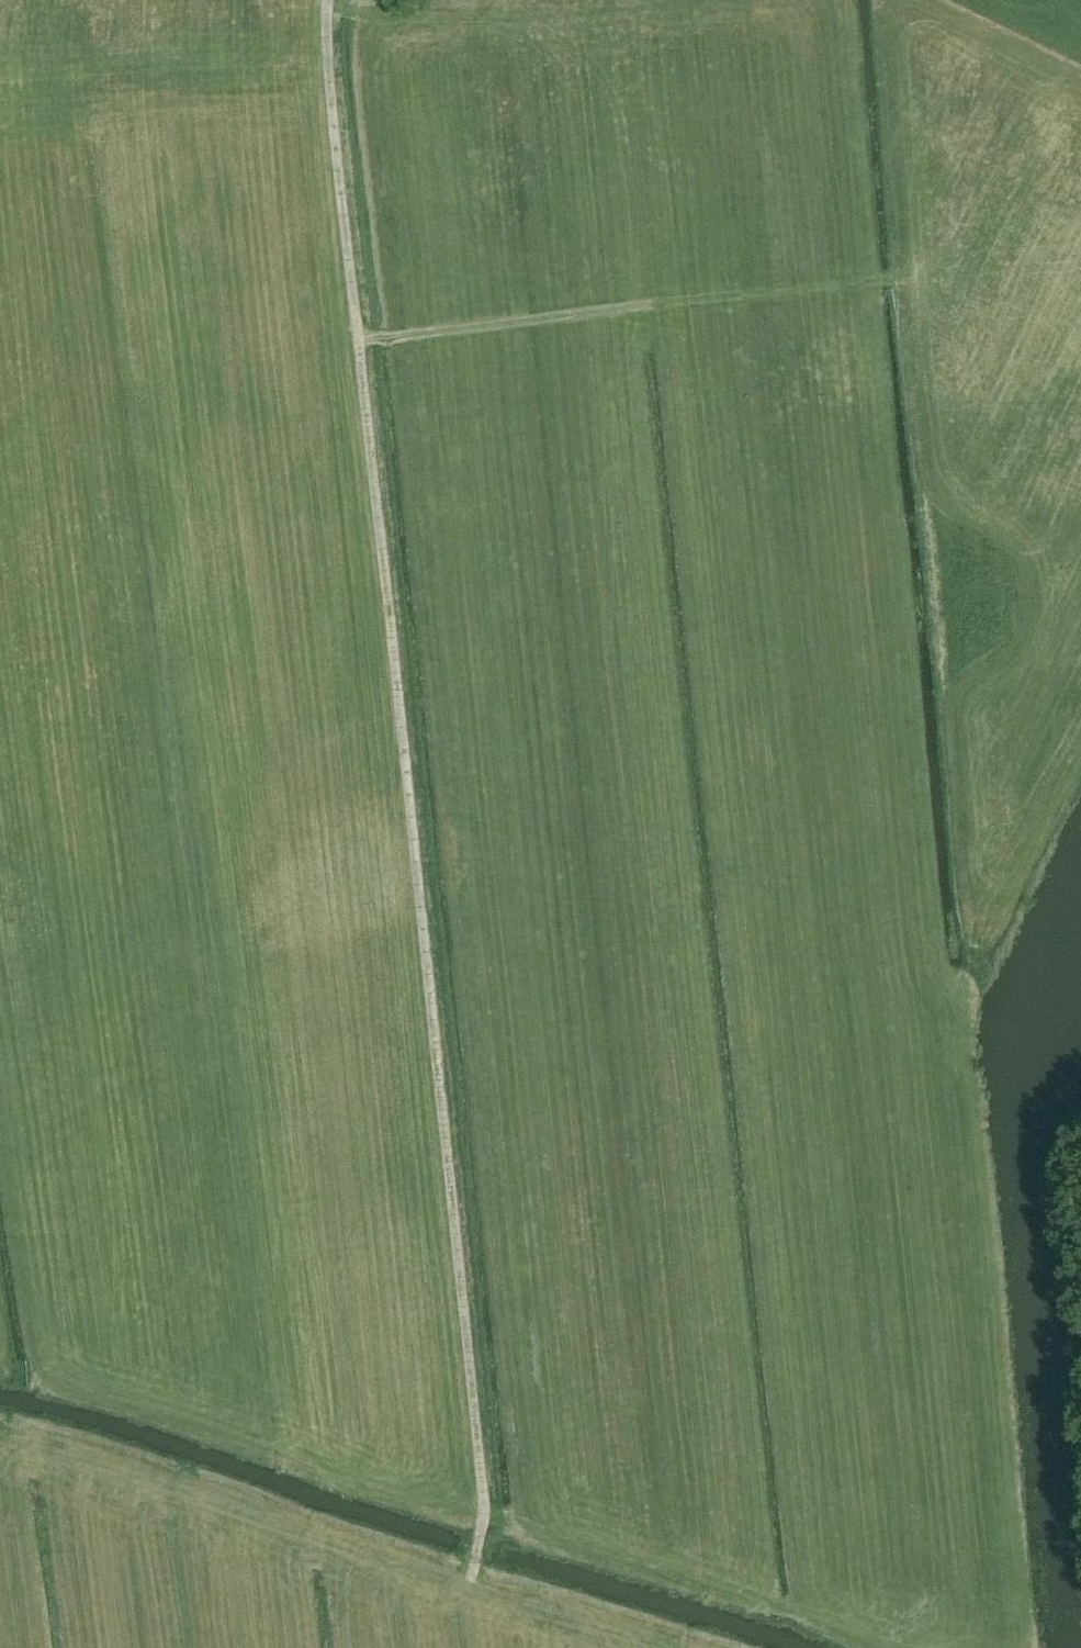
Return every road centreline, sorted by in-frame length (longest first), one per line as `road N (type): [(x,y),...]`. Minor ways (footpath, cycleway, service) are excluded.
road 1 (track): [(473,1572),(488,1497),(329,55),(329,0)]

